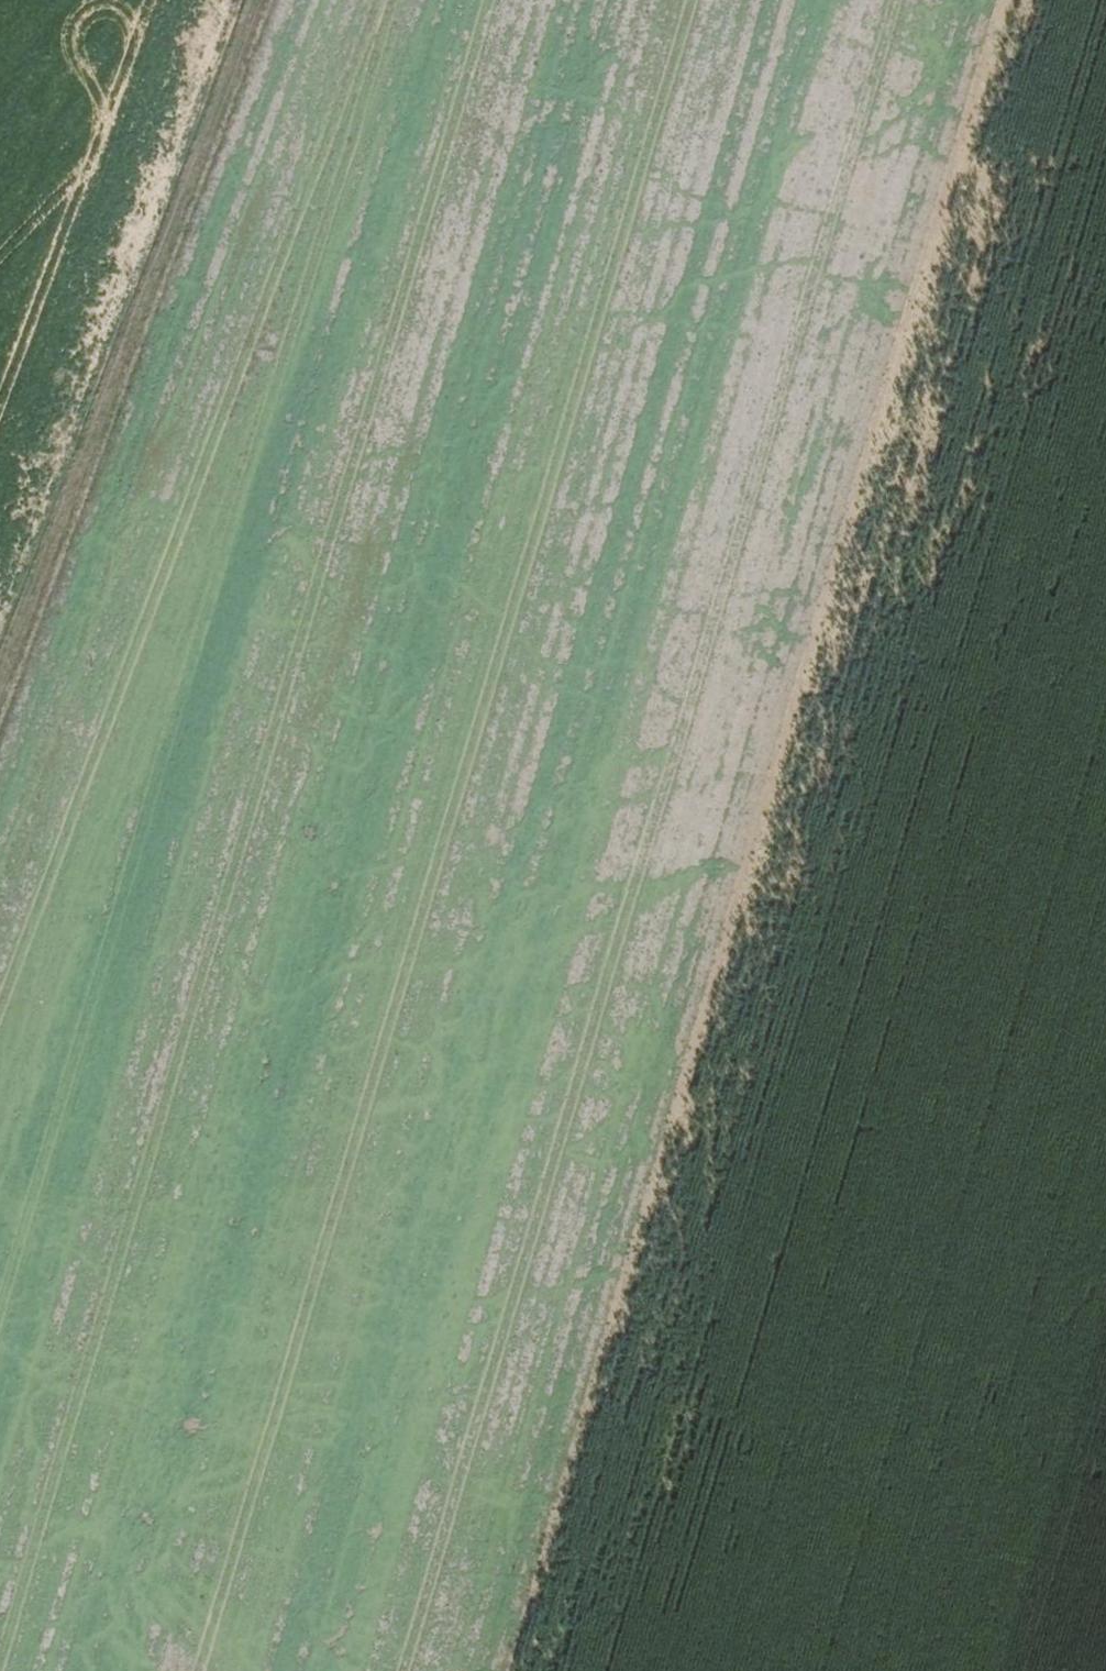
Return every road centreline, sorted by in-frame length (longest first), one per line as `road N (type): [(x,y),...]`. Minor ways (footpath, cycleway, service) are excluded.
road 1 (track): [(0,663),(248,0)]

